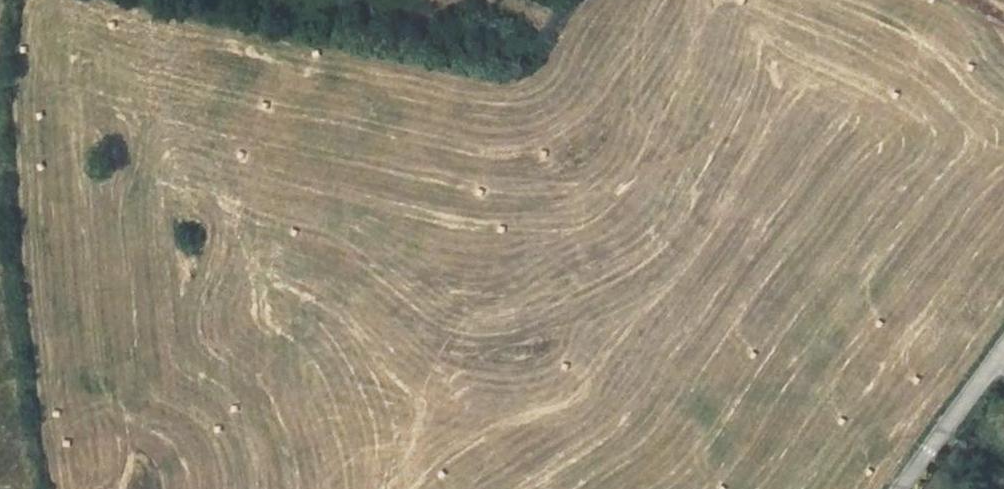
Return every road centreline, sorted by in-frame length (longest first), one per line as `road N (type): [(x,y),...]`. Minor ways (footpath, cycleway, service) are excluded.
road 1 (residential): [(904,488),(1003,350)]

